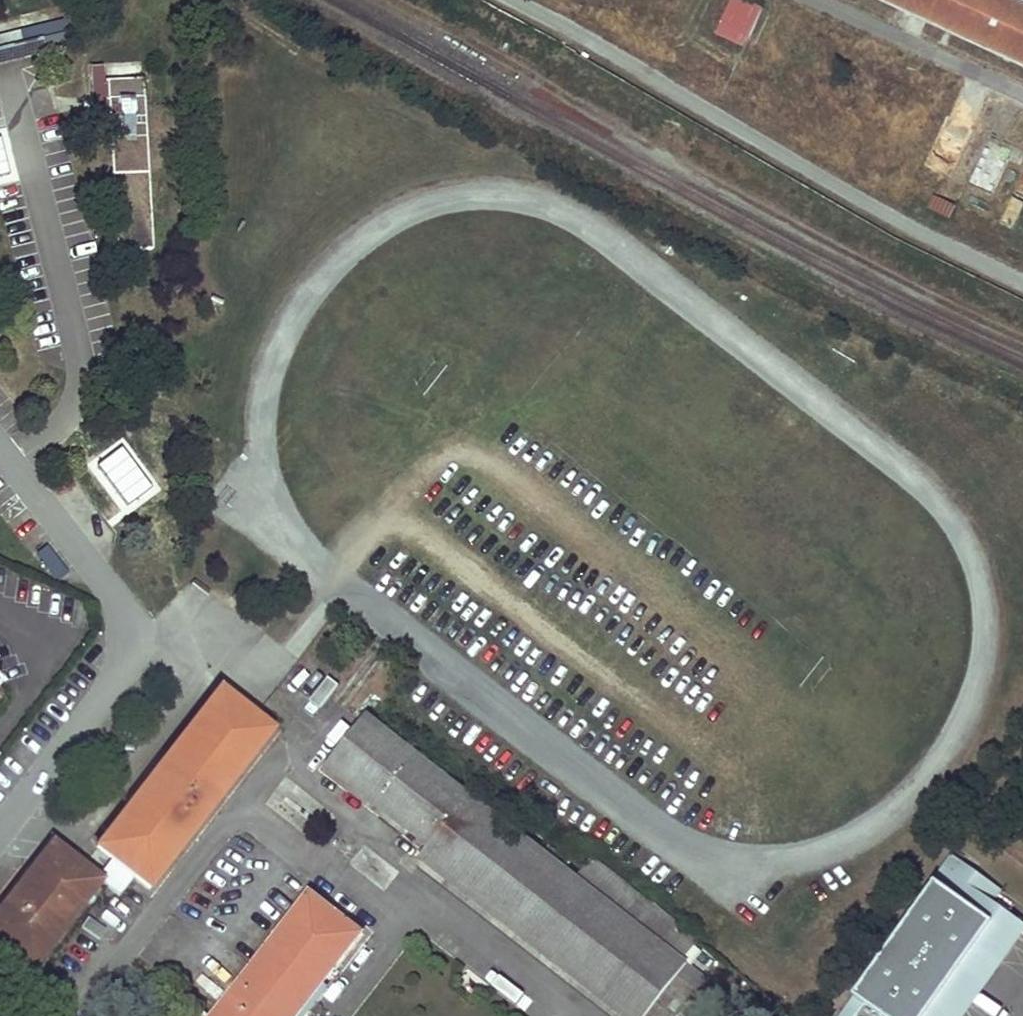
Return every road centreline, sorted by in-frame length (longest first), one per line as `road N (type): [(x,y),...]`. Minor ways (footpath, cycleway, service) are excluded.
road 1 (track): [(1022,339),(579,115),(524,71),(396,0)]

